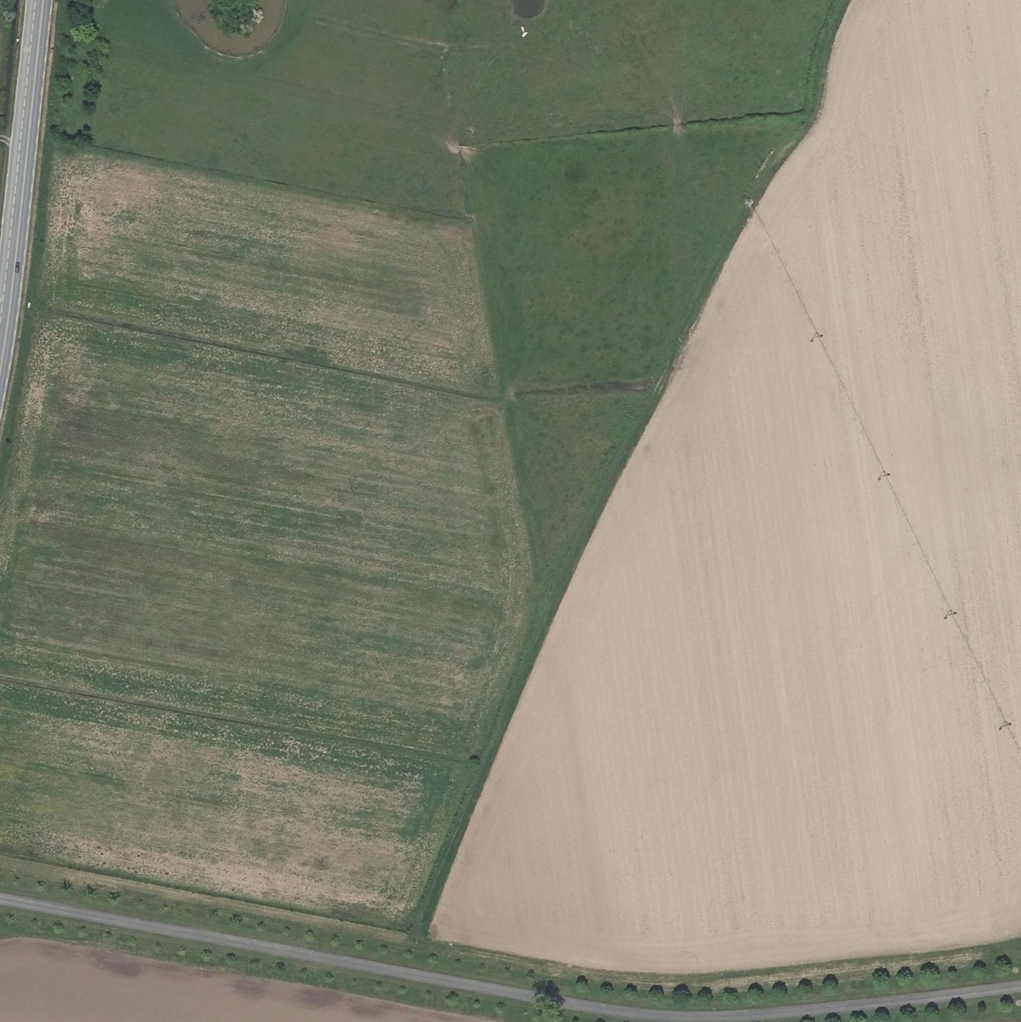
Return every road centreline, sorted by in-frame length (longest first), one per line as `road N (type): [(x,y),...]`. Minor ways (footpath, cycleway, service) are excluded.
road 1 (tertiary): [(0,369),(43,0)]

